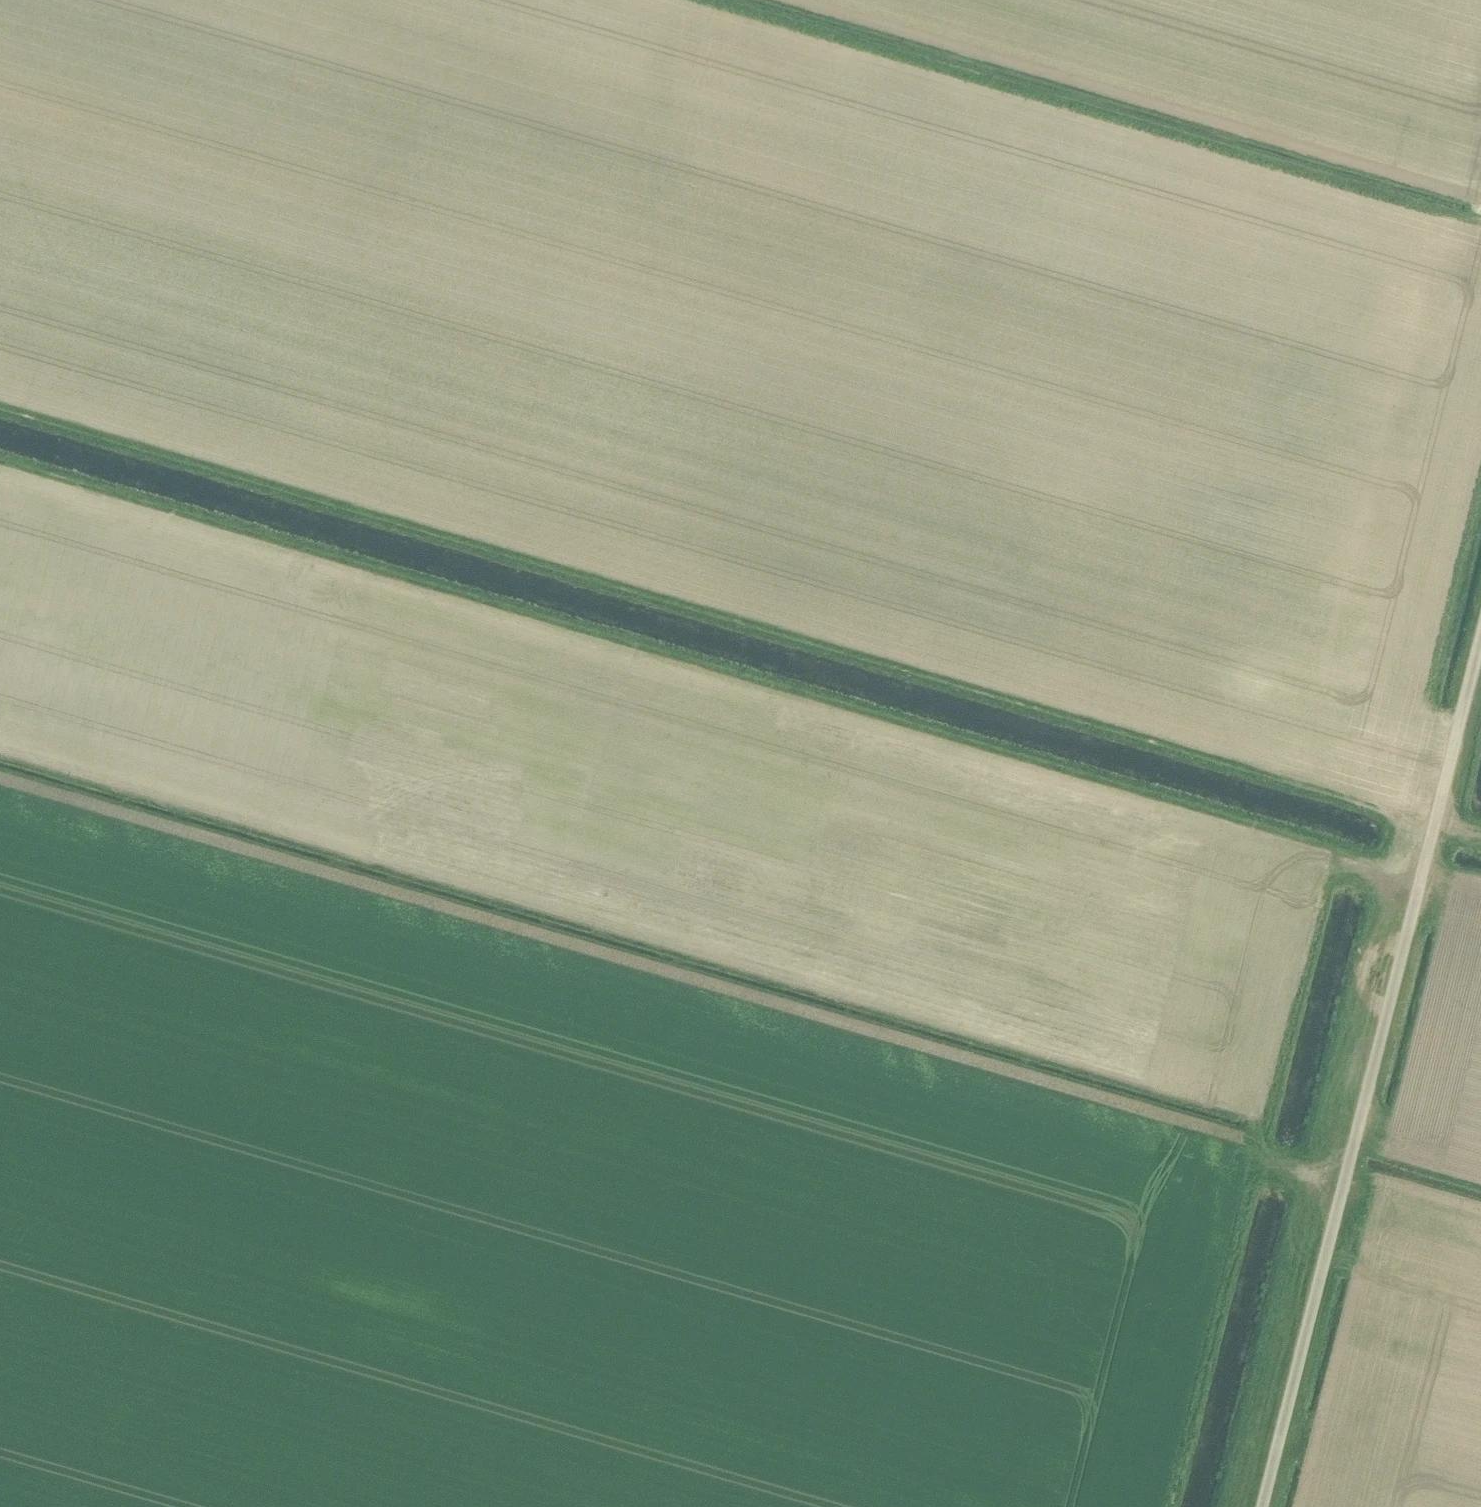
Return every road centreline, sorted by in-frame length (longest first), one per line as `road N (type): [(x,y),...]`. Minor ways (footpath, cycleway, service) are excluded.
road 1 (unclassified): [(1261,1506),(1480,639)]

